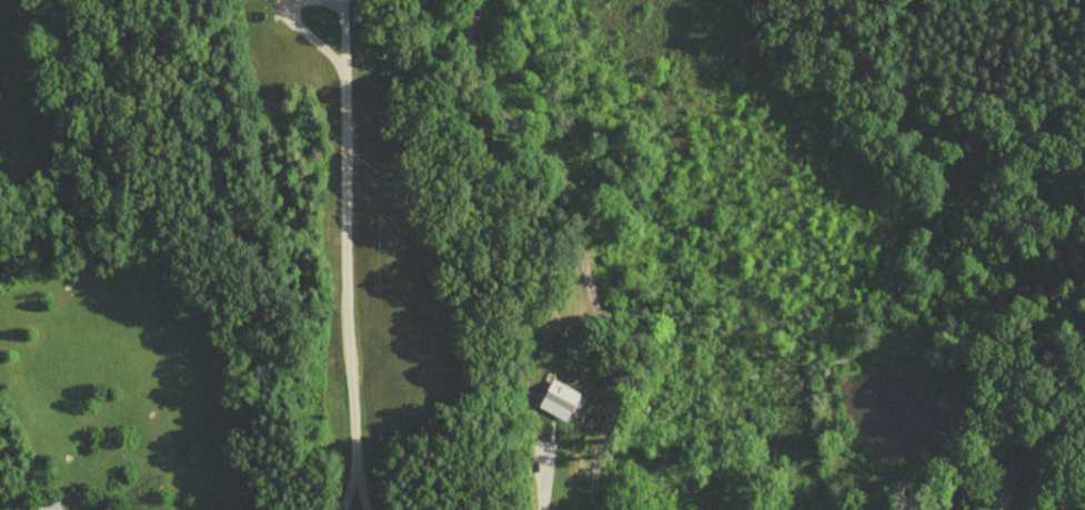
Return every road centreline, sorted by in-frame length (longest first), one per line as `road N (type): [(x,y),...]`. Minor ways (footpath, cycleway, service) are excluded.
road 1 (residential): [(348,509),(356,486),(344,75)]

